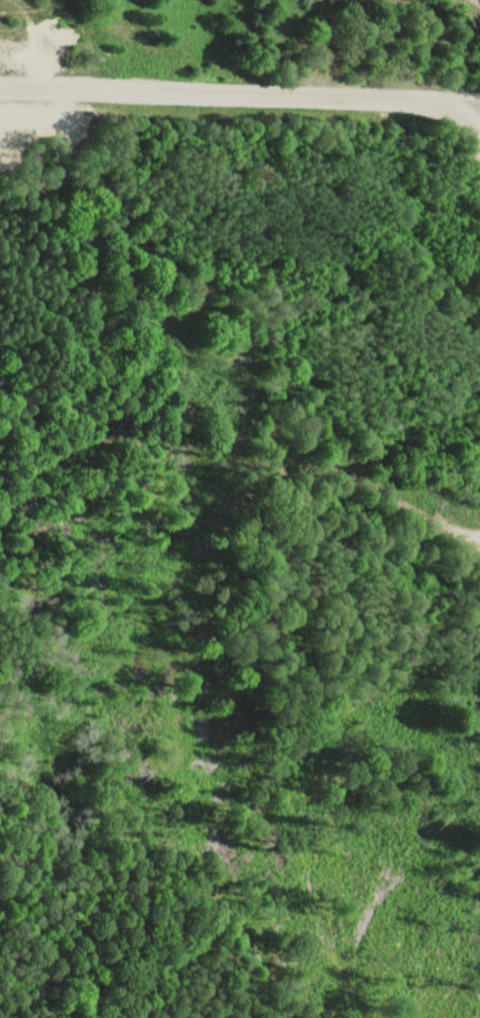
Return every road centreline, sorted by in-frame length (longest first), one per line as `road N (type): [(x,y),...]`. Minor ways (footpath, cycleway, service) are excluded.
road 1 (residential): [(455,97),(0,85)]

